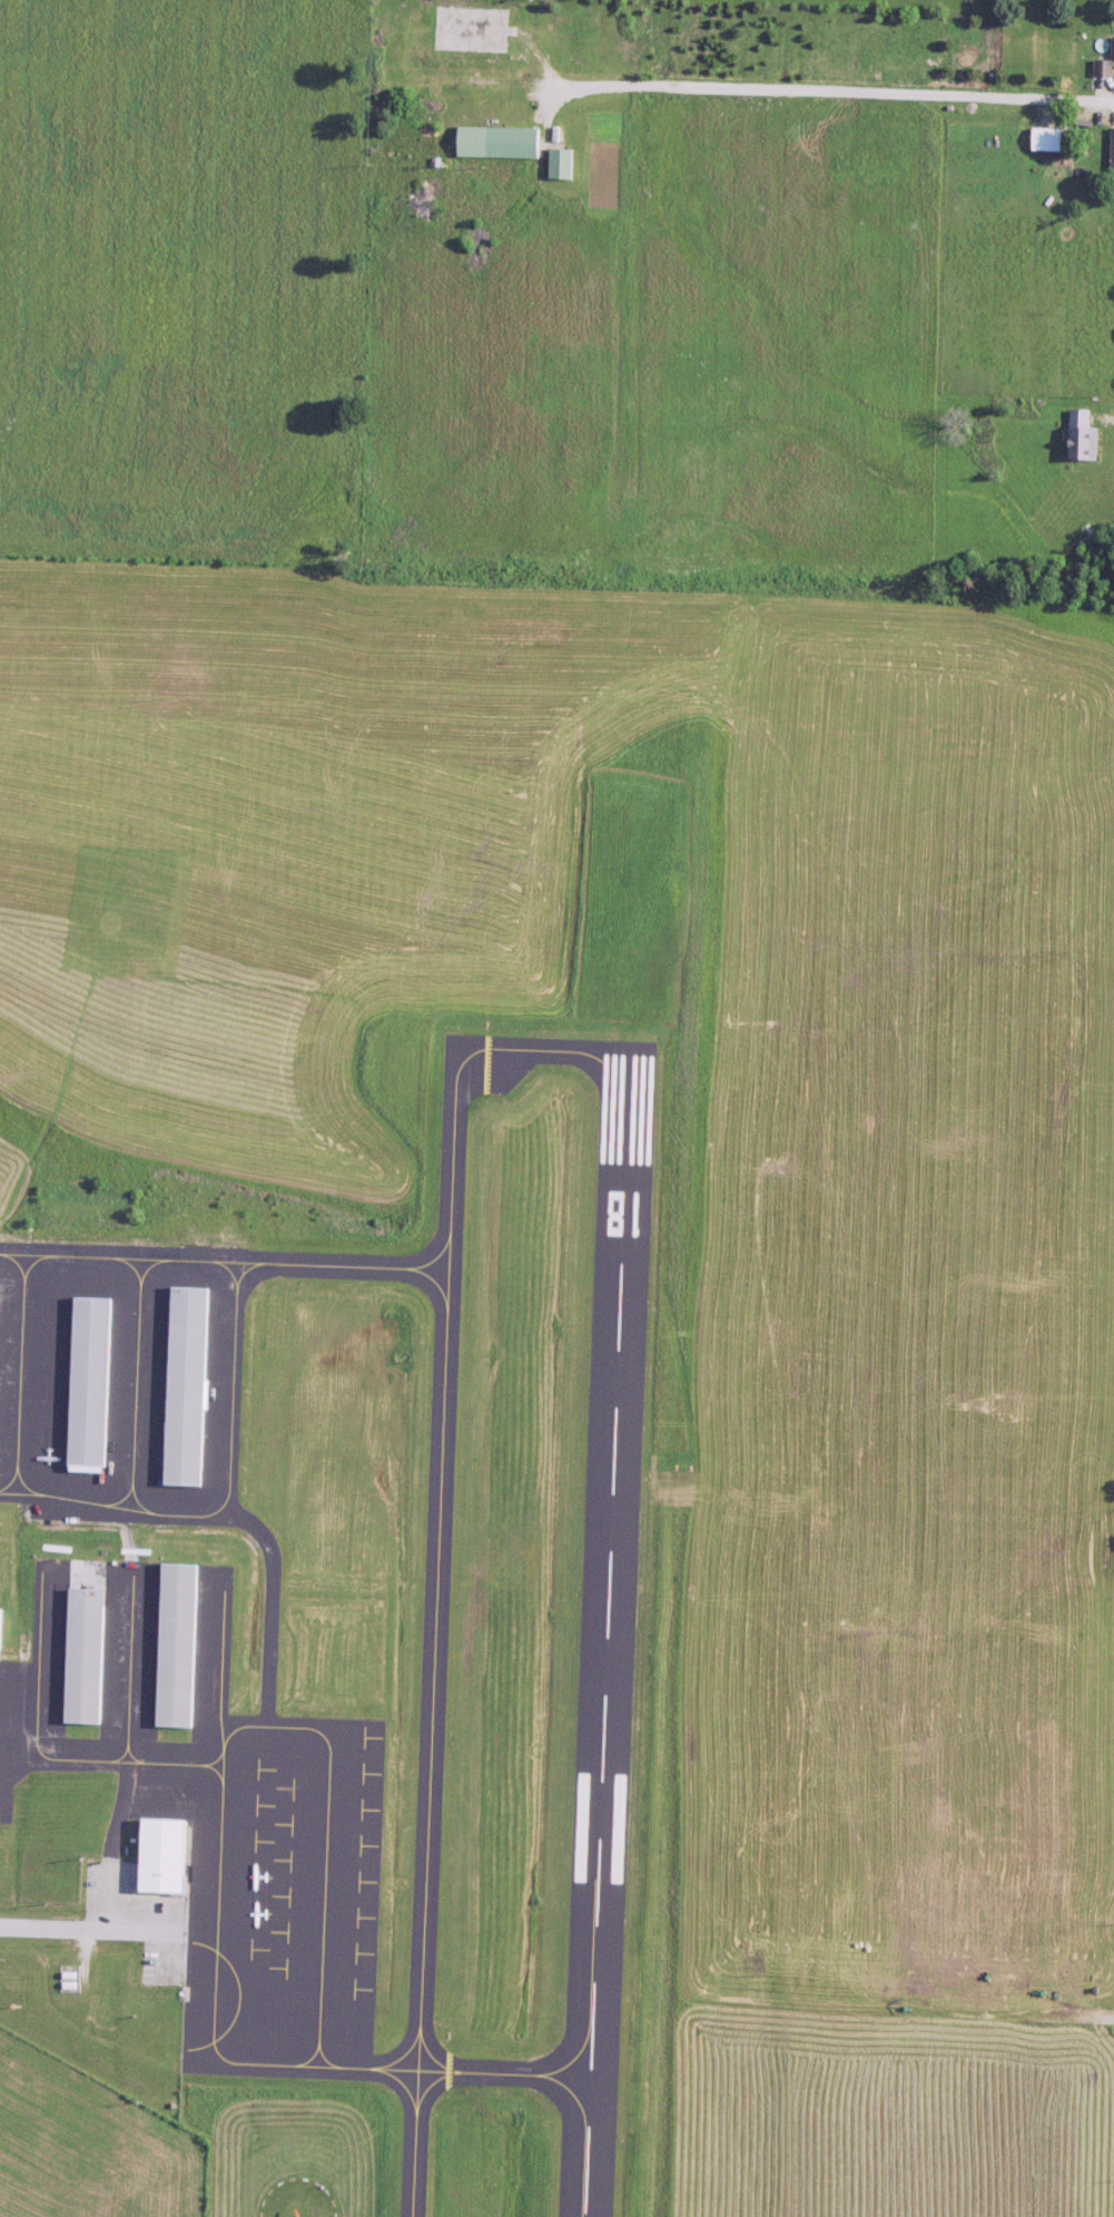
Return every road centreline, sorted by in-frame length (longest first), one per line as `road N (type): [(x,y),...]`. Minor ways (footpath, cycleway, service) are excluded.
road 1 (residential): [(536,82),(1113,102)]
road 2 (residential): [(0,1927),(159,1932)]

